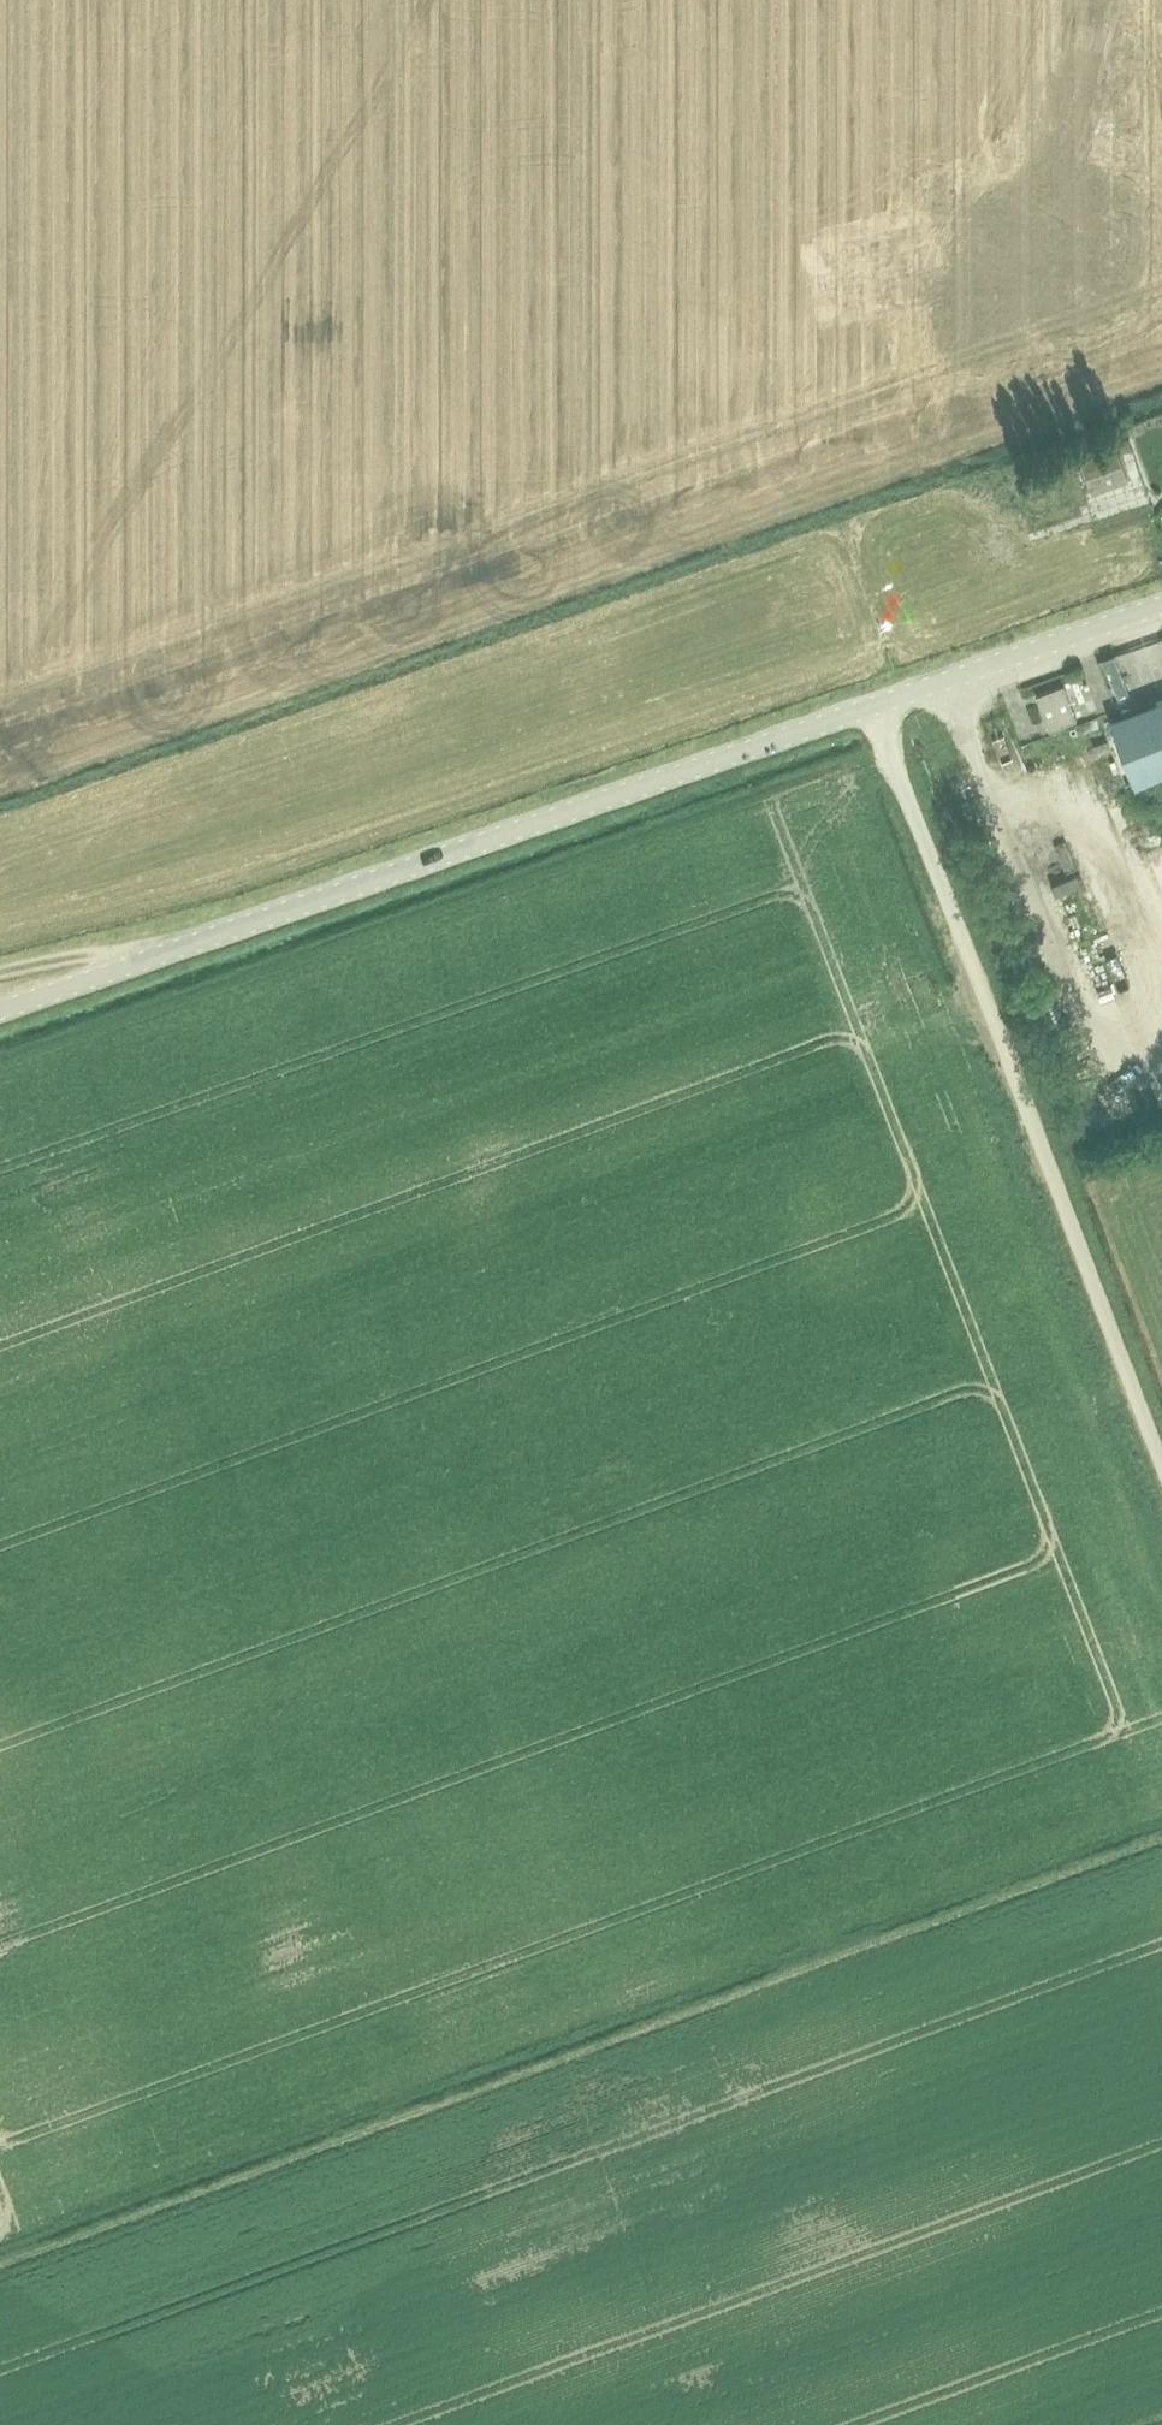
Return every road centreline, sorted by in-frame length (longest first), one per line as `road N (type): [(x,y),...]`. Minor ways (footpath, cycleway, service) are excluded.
road 1 (tertiary): [(0,1009),(873,708)]
road 2 (unclassified): [(1161,1460),(873,708)]
road 3 (tertiary): [(873,708),(1161,607)]

